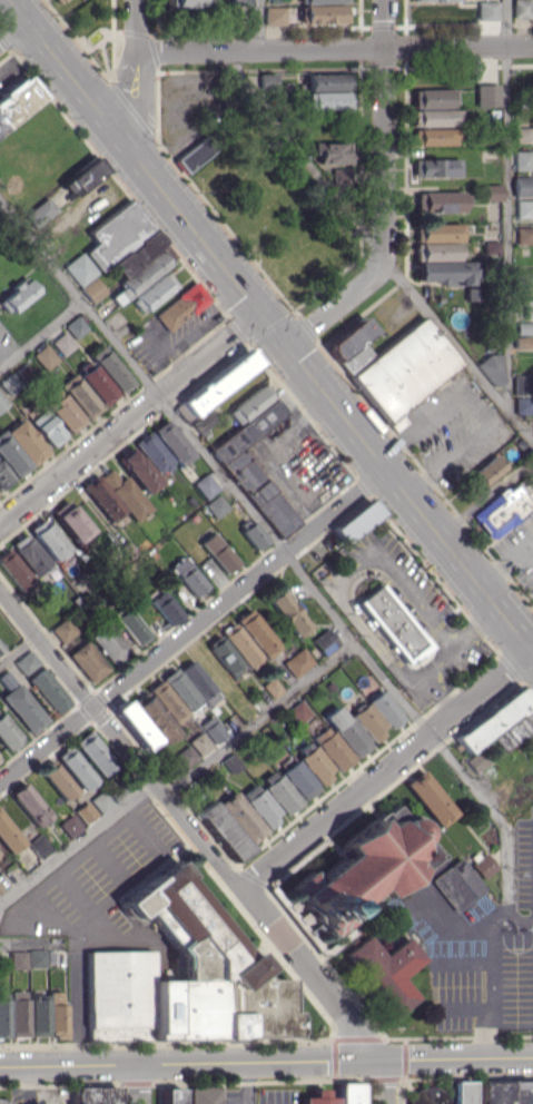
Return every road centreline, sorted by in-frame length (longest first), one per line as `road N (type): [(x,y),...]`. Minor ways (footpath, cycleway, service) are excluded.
road 1 (primary): [(23,21),(532,651)]
road 2 (residential): [(384,1058),(0,591)]
road 3 (tertiary): [(0,1066),(532,1056)]
road 4 (residential): [(386,466),(0,782)]
road 5 (residential): [(135,51),(532,45)]
road 6 (residential): [(385,0),(382,264),(285,343)]
road 7 (residential): [(240,887),(532,650)]
road 8 (residential): [(0,522),(258,308)]
road 9 (residential): [(135,151),(135,0)]

